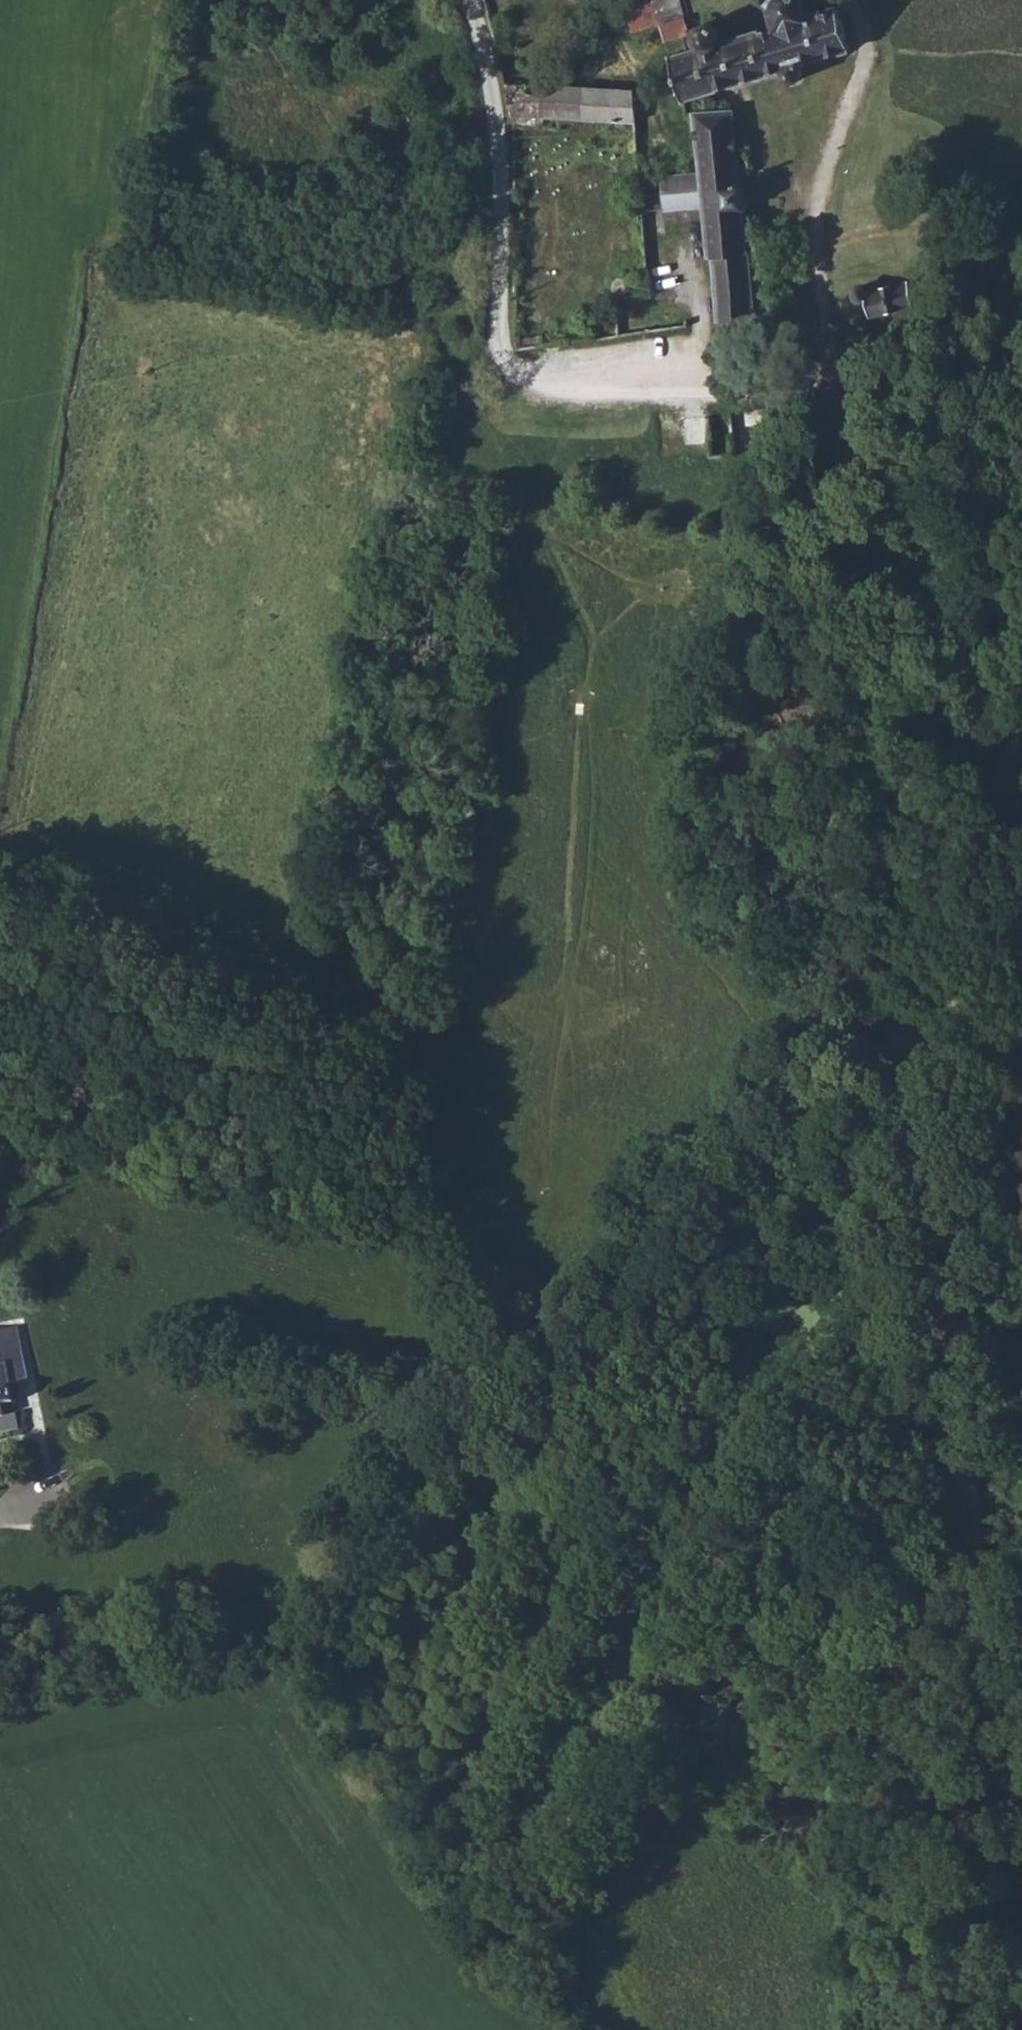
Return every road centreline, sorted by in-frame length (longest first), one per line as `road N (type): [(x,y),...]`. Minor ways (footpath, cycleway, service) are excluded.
road 1 (track): [(944,1257),(924,1116),(921,1025),(823,329)]
road 2 (track): [(1021,2012),(944,1257)]
road 3 (unclassified): [(468,0),(497,132),(504,221),(498,322),(511,362),(613,374),(823,329)]
road 4 (unclassified): [(838,0),(862,20),(867,51),(820,207),(823,329)]
road 5 (track): [(944,1257),(970,1054),(1021,956)]

